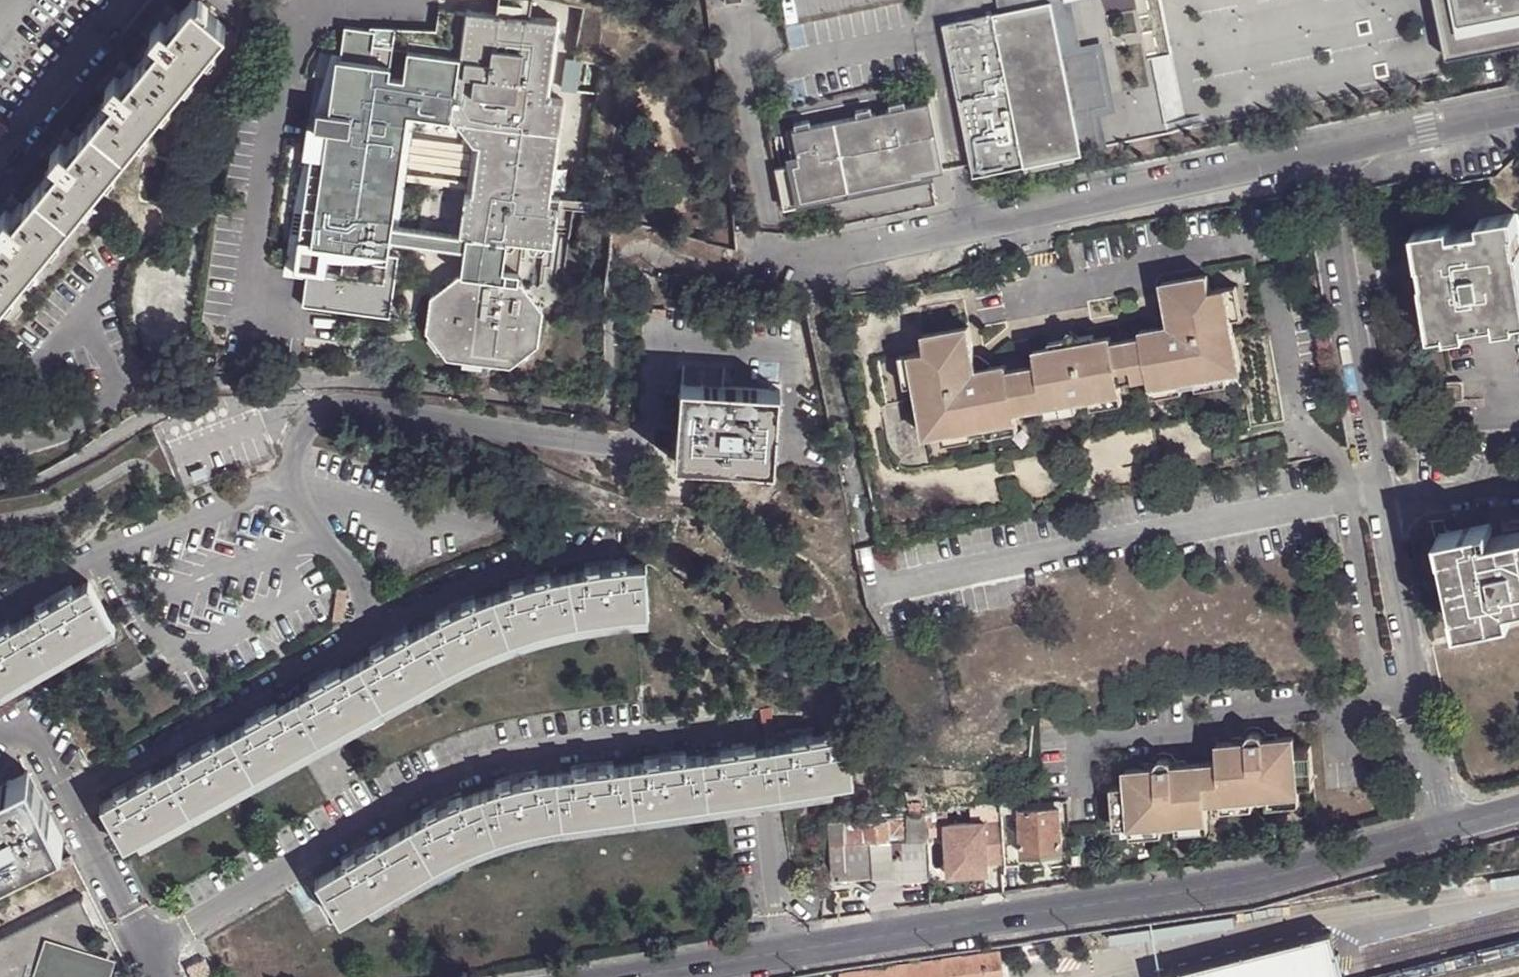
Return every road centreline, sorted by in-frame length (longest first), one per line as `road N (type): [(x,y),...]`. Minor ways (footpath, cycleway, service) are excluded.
road 1 (unclassified): [(1518,811),(1250,884),(655,976)]
road 2 (unclassified): [(1518,107),(1039,211),(771,258),(737,275)]

